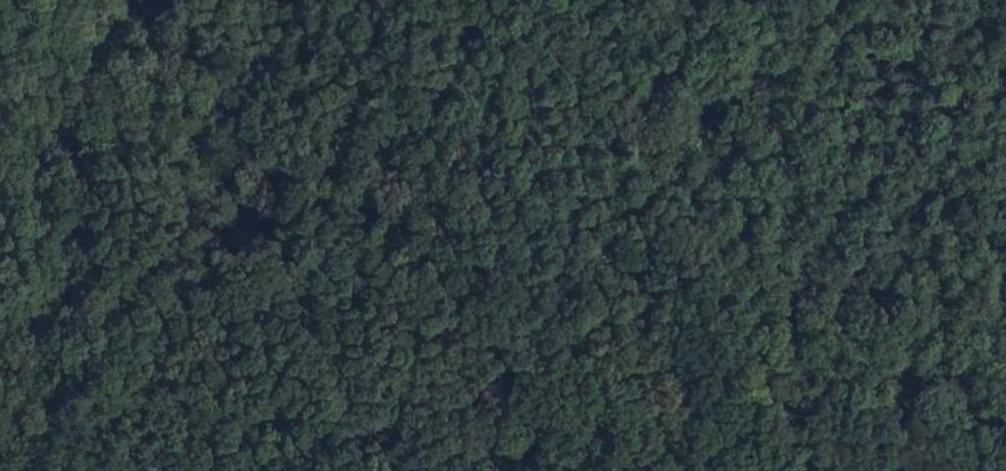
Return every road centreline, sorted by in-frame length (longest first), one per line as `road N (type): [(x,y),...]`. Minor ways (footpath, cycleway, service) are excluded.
road 1 (track): [(0,407),(58,297),(62,176),(49,0)]

